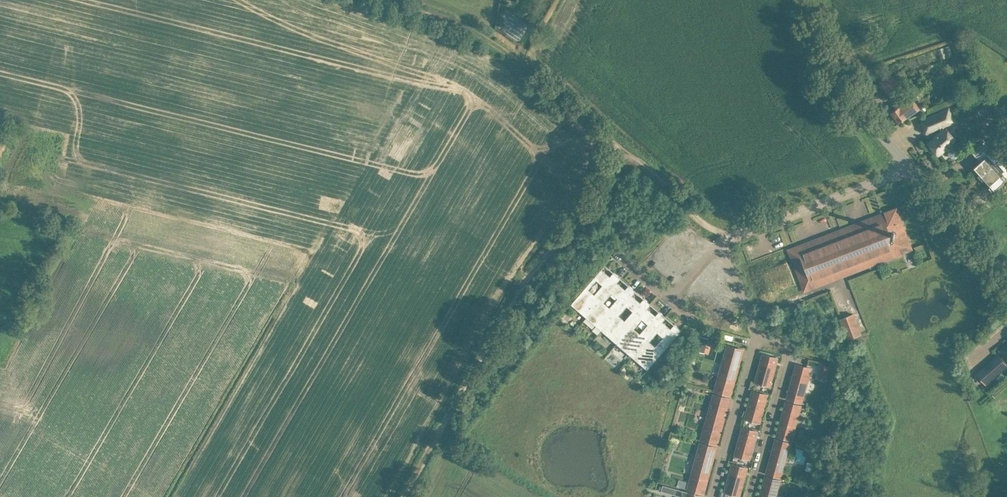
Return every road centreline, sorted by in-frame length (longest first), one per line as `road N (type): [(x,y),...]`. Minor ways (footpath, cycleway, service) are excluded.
road 1 (track): [(403,496),(517,296),(586,215),(625,154)]
road 2 (track): [(625,154),(503,50),(388,0)]
road 3 (residential): [(911,168),(721,245)]
road 4 (tertiary): [(911,168),(836,79),(809,0)]
road 5 (residential): [(751,496),(789,357),(767,339)]
road 6 (residential): [(757,338),(712,496)]
road 7 (tertiary): [(1006,278),(911,168)]
road 8 (track): [(625,154),(732,236)]

